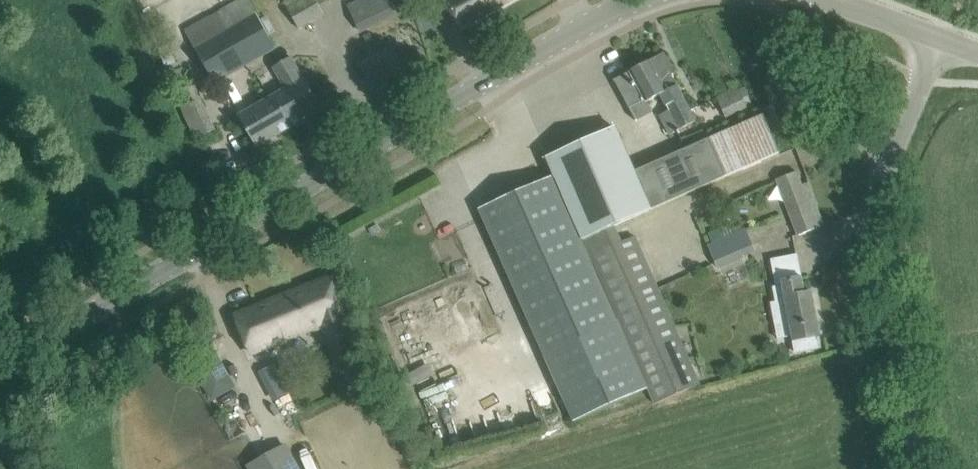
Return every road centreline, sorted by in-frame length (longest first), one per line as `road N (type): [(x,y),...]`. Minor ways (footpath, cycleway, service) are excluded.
road 1 (tertiary): [(0,365),(640,0)]
road 2 (unclassified): [(917,468),(889,272),(887,173),(937,38)]

